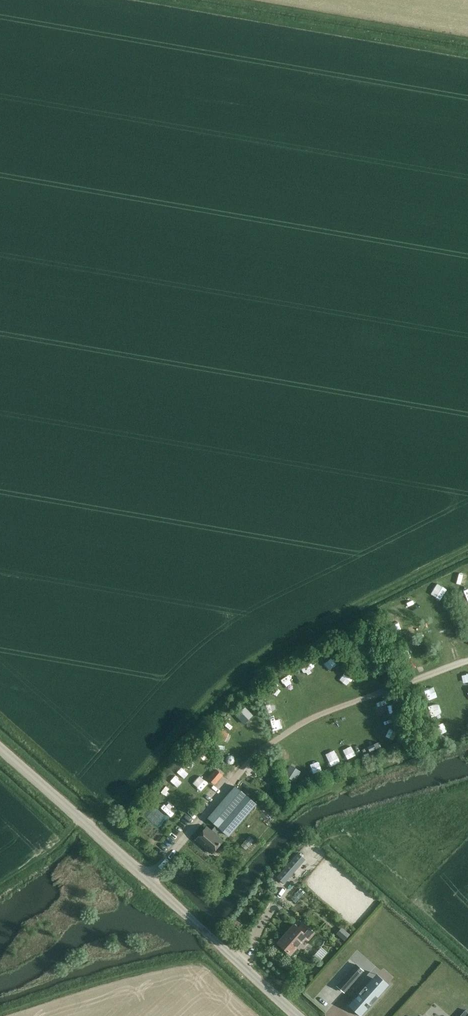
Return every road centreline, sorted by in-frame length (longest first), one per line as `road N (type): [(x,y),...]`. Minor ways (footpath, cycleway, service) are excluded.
road 1 (unclassified): [(298,1015),(0,749)]

